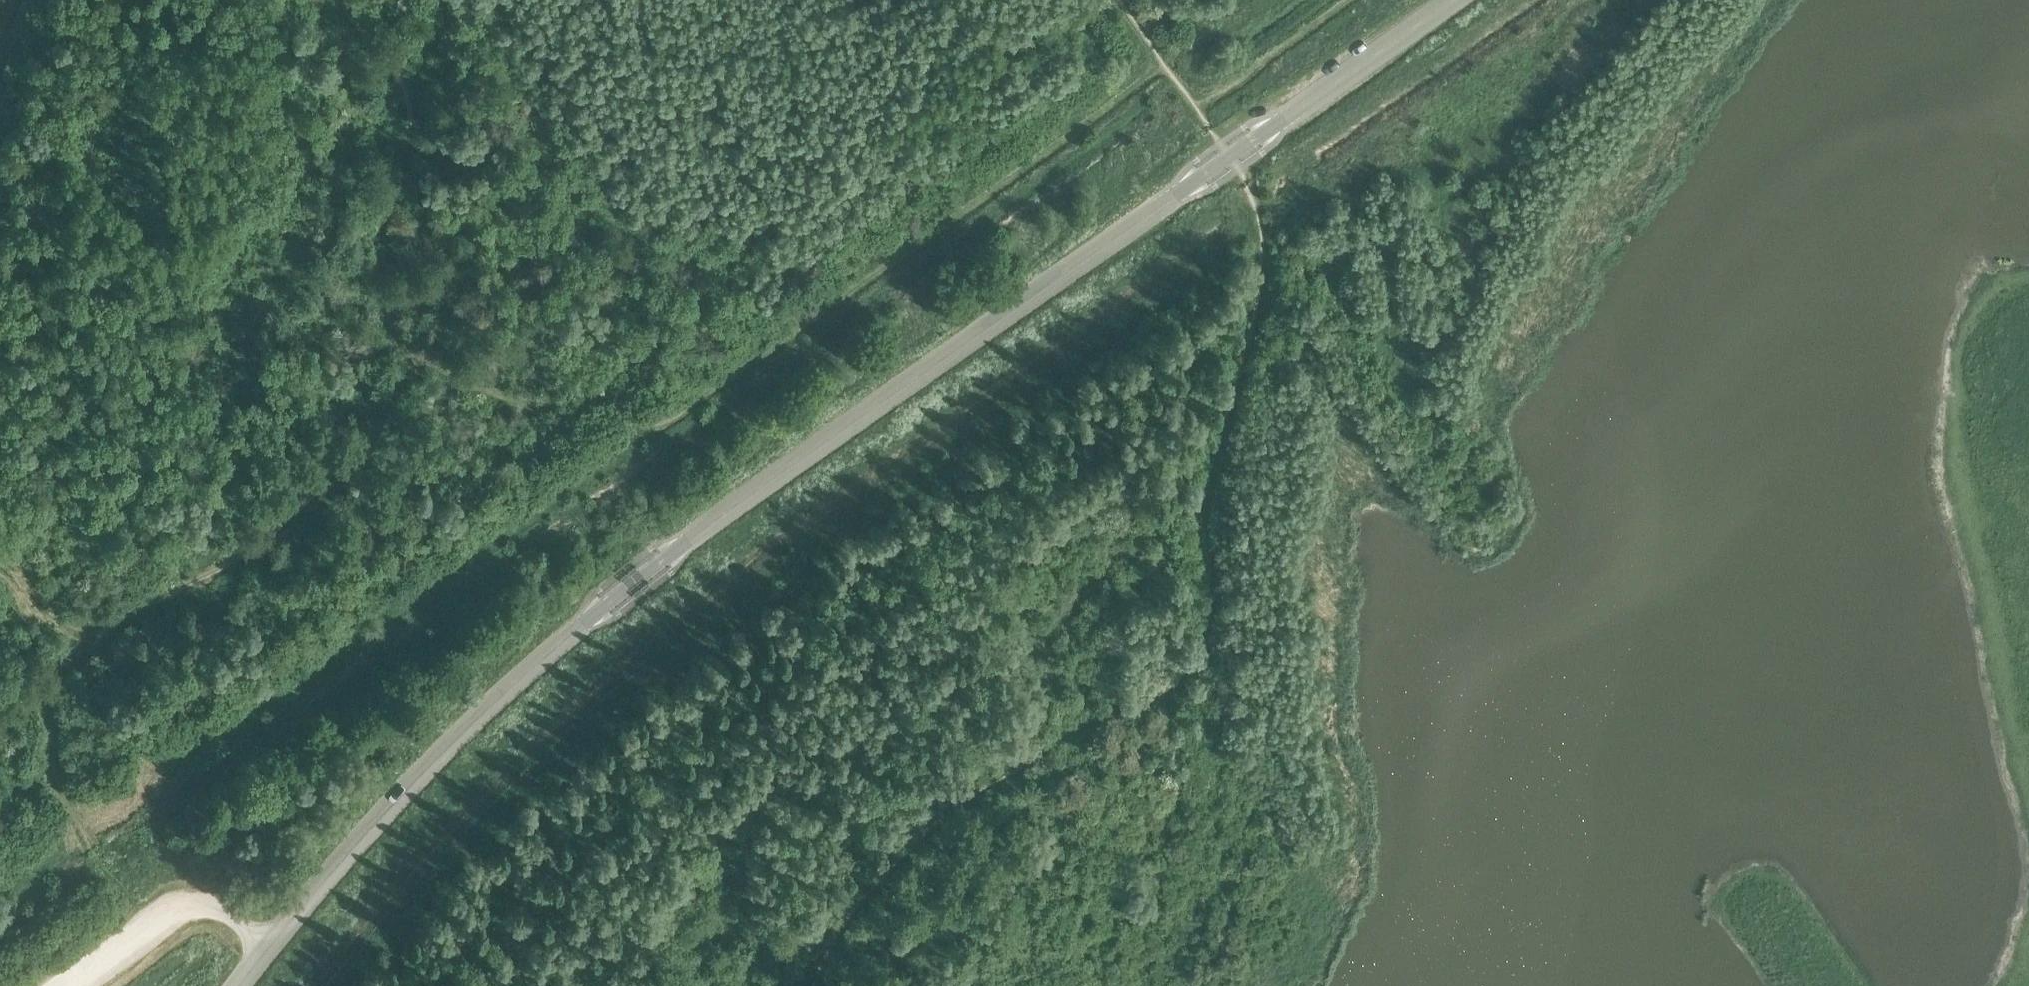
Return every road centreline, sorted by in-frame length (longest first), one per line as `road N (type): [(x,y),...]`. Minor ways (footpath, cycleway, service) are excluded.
road 1 (tertiary): [(235,985),(393,799),(632,579),(1446,0)]

